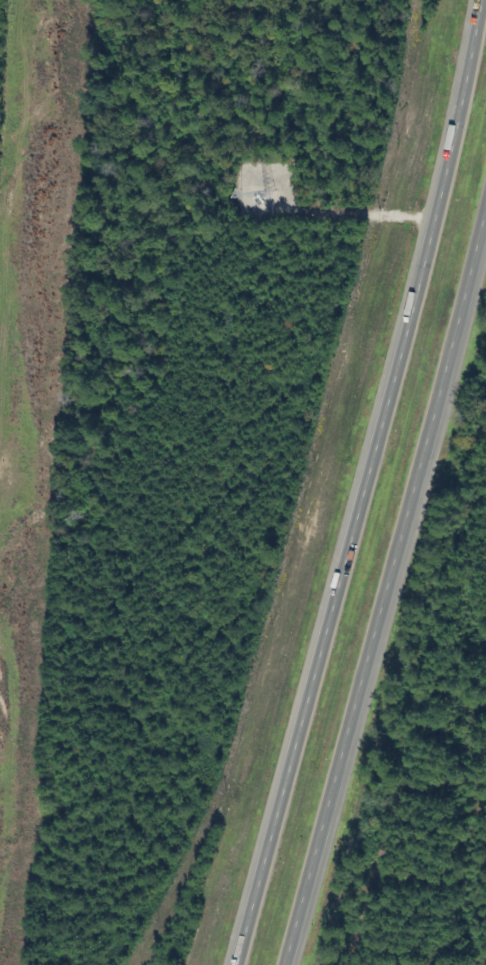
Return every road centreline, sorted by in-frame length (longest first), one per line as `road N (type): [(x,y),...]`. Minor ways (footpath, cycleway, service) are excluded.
road 1 (trunk): [(485,7),(447,196),(237,964)]
road 2 (trunk): [(294,964),(485,237)]

